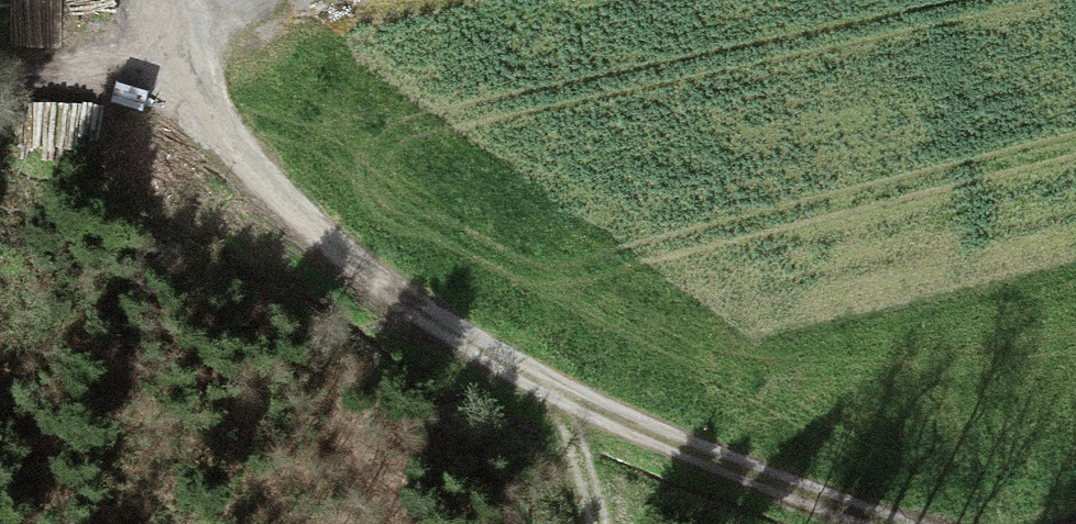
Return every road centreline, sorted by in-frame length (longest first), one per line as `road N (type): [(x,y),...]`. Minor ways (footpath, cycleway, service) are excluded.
road 1 (track): [(551,391),(375,277),(299,213),(206,106),(182,59)]
road 2 (track): [(910,523),(689,450),(551,391)]
road 3 (track): [(182,59),(0,66)]
road 4 (track): [(551,391),(590,479),(597,523)]

